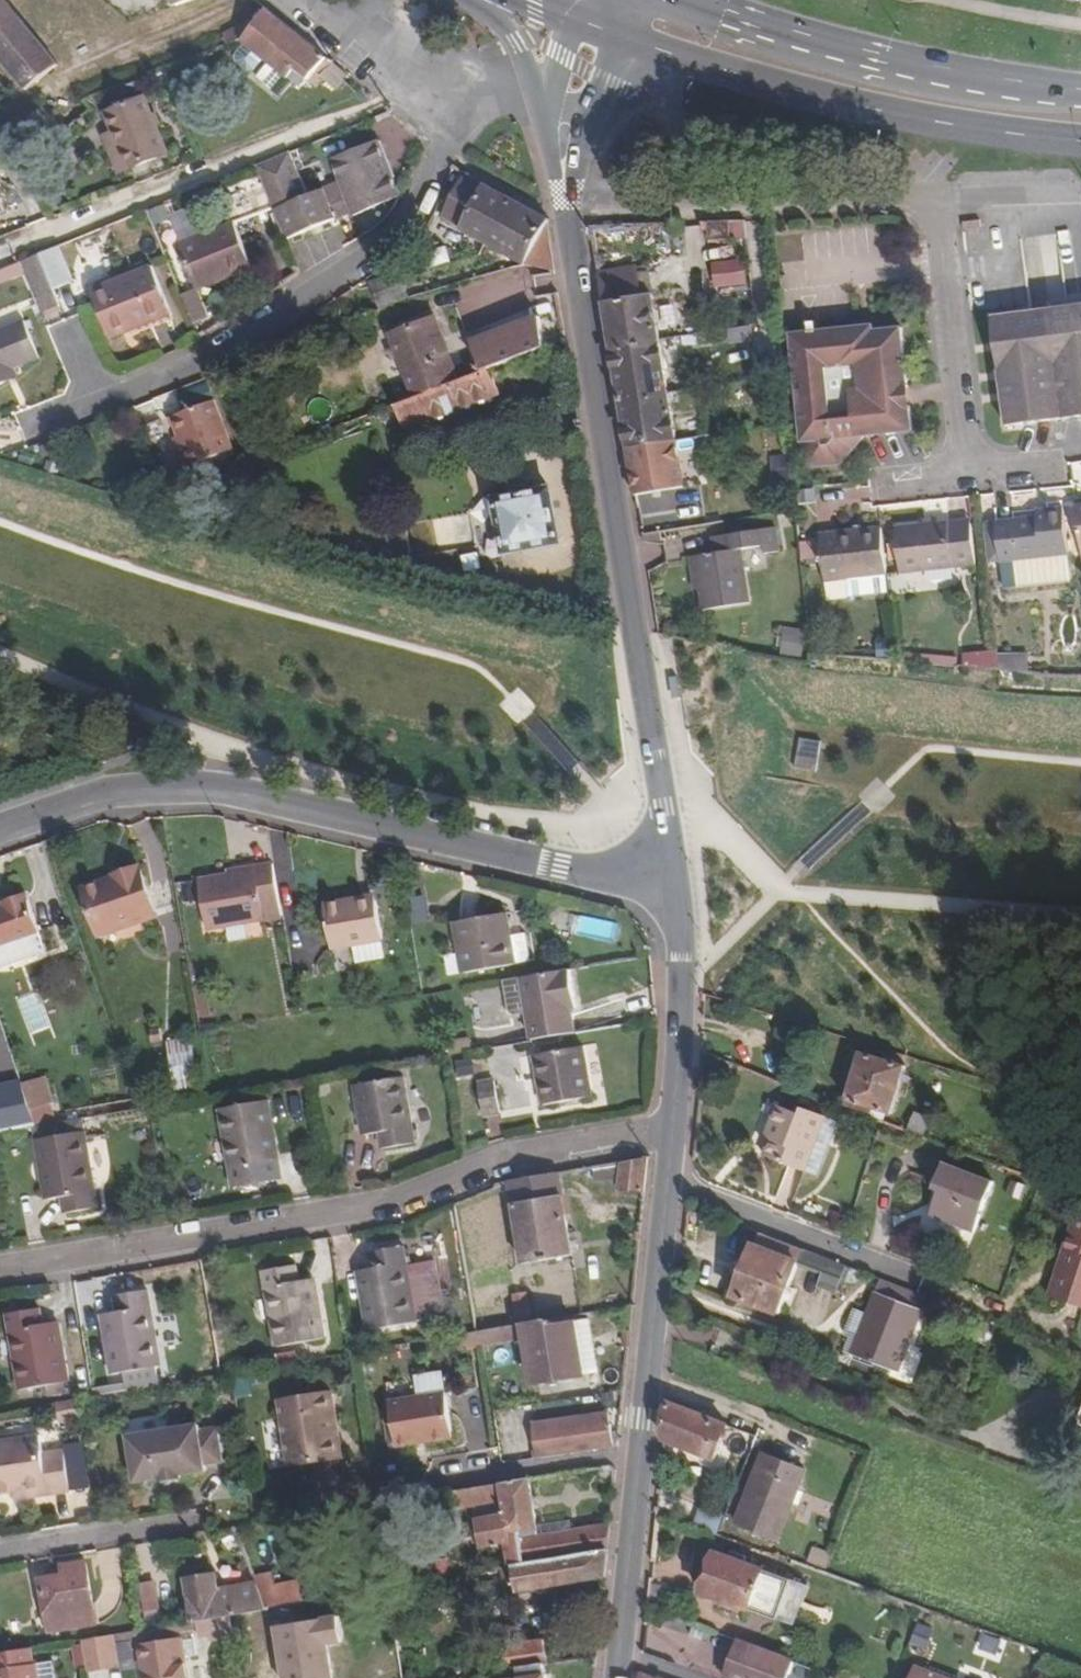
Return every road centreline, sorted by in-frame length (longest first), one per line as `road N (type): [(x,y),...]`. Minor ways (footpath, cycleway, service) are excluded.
road 1 (tertiary): [(679,892),(562,197)]
road 2 (residential): [(679,892),(204,787),(112,792),(0,830)]
road 3 (residential): [(673,1126),(504,1157),(400,1202),(0,1269)]
road 4 (residential): [(27,432),(206,361),(406,232),(466,90)]
road 5 (tertiary): [(618,1677),(673,1126)]
road 6 (primary): [(616,35),(864,107),(1080,142)]
road 7 (primary): [(1080,92),(889,62),(687,0)]
road 8 (residential): [(562,197),(941,196)]
road 9 (residential): [(969,474),(941,196)]
road 10 (tertiary): [(673,1126),(684,963),(679,892)]
road 11 (residential): [(322,0),(414,73),(466,90)]

